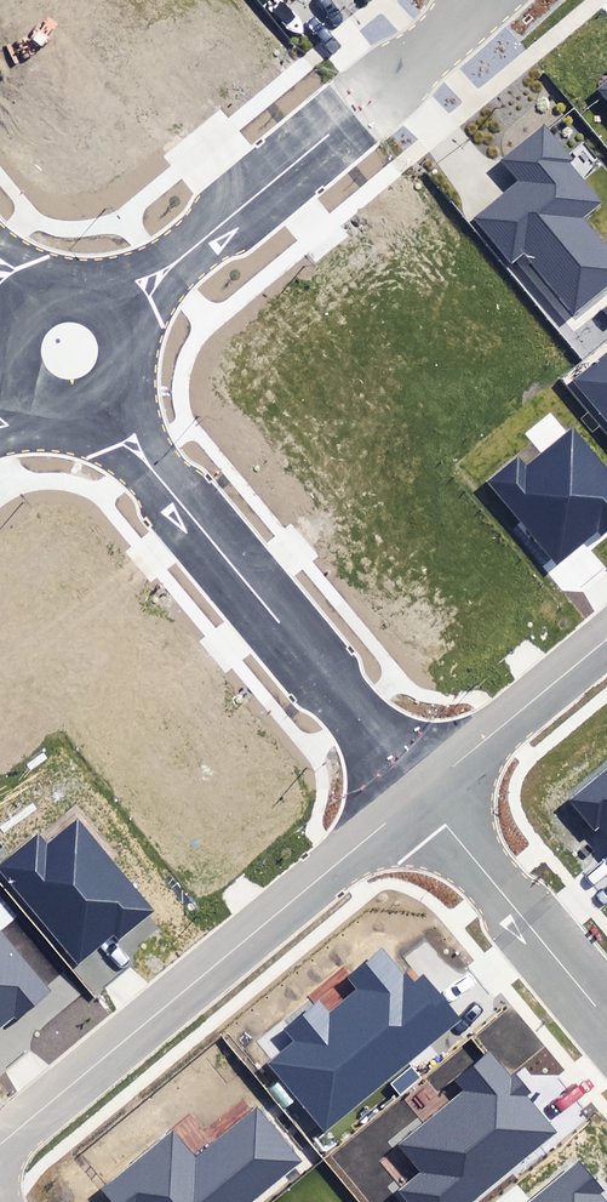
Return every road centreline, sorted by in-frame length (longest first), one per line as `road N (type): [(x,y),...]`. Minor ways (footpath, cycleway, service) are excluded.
road 1 (residential): [(420,794),(0,1146)]
road 2 (residential): [(420,794),(107,413)]
road 3 (residential): [(123,305),(352,114)]
road 4 (residential): [(606,1020),(420,794)]
road 5 (residential): [(606,639),(420,794)]
road 6 (residential): [(479,0),(352,114)]
road 7 (residential): [(123,305),(140,350),(125,396),(107,413)]

